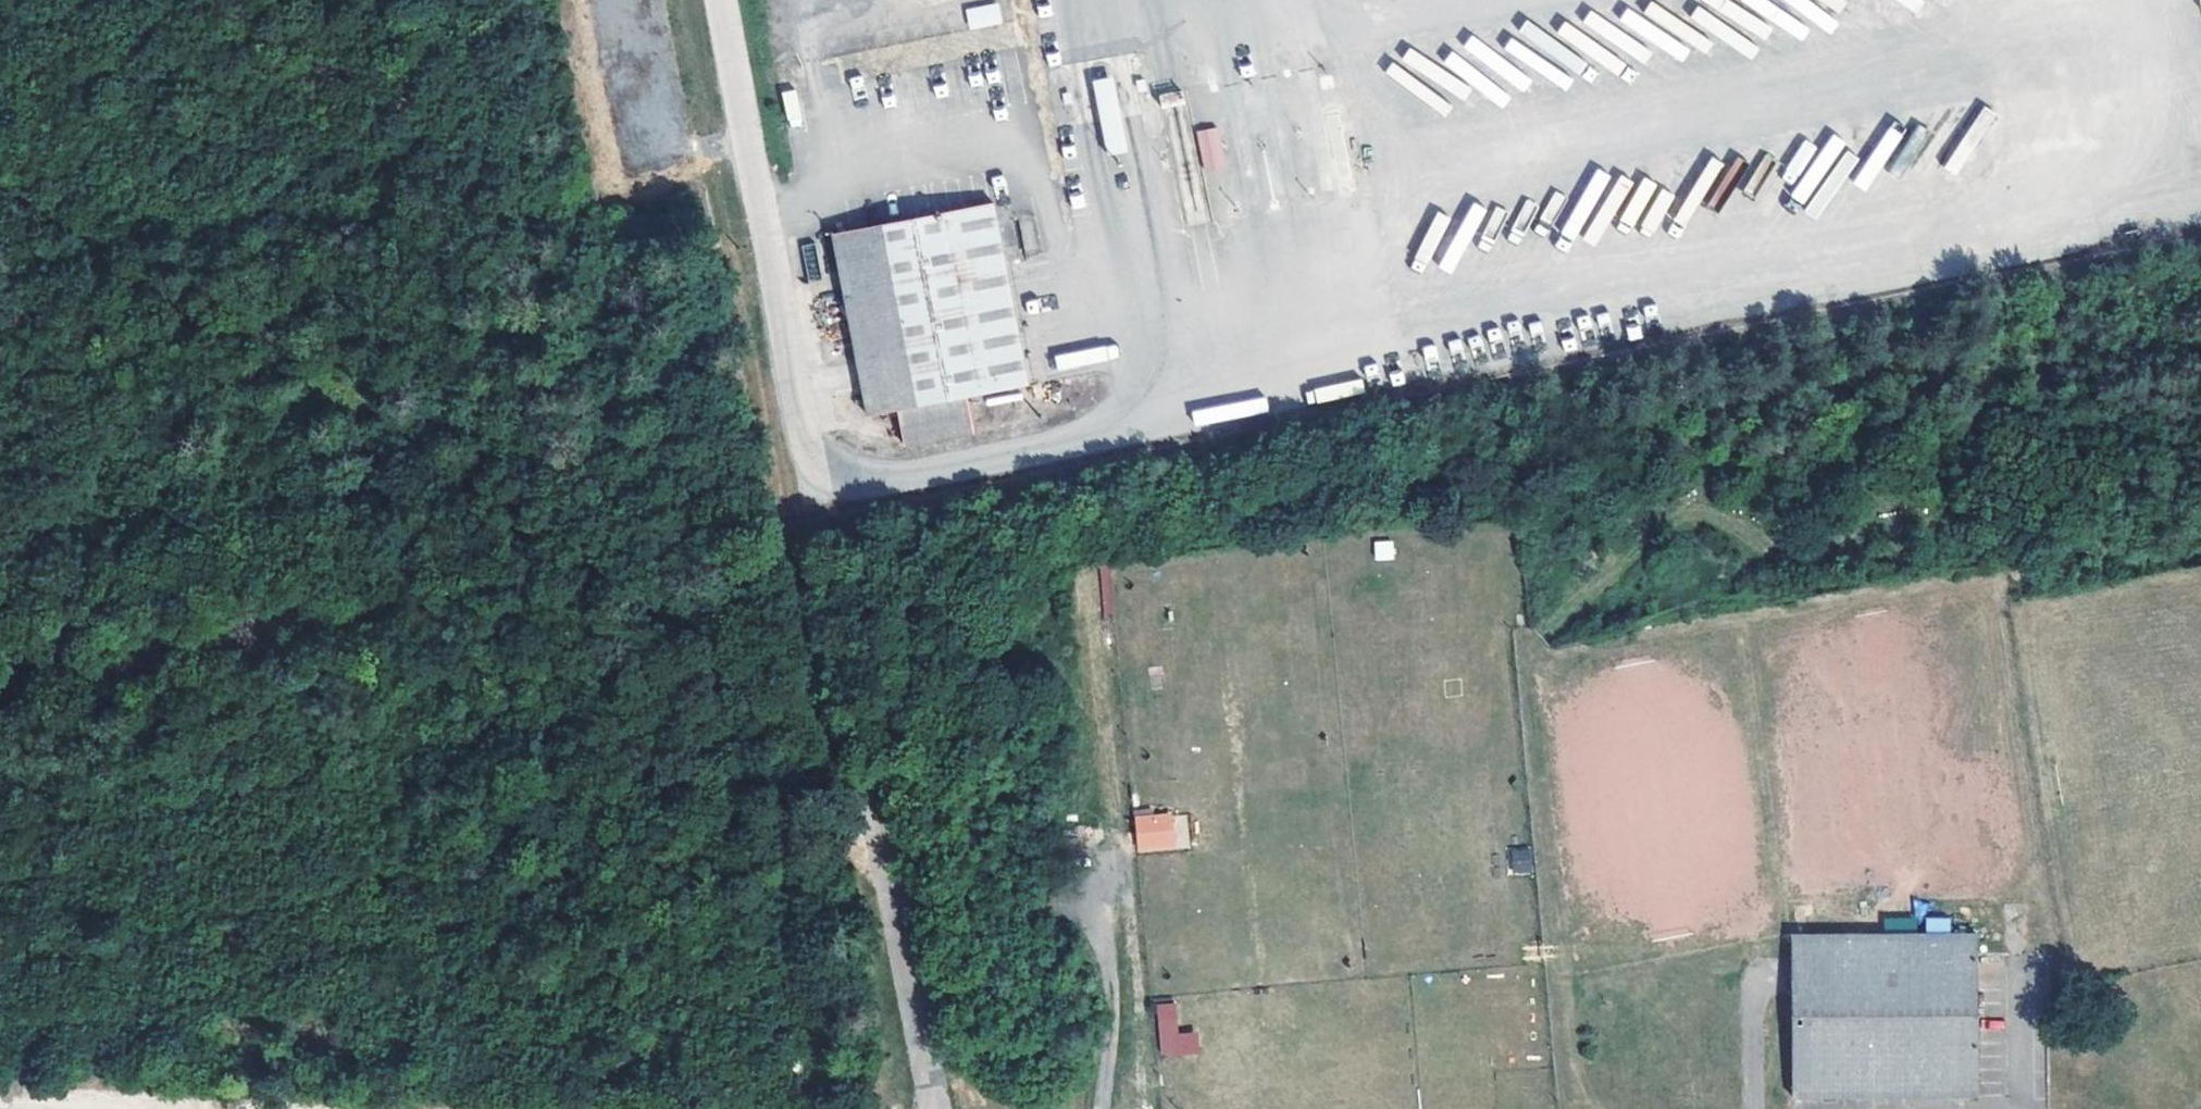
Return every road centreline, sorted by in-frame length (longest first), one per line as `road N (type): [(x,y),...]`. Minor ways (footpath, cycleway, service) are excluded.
road 1 (track): [(0,679),(602,570),(881,822)]
road 2 (unclassified): [(881,822),(934,1108)]
road 3 (track): [(1143,1108),(1127,846)]

